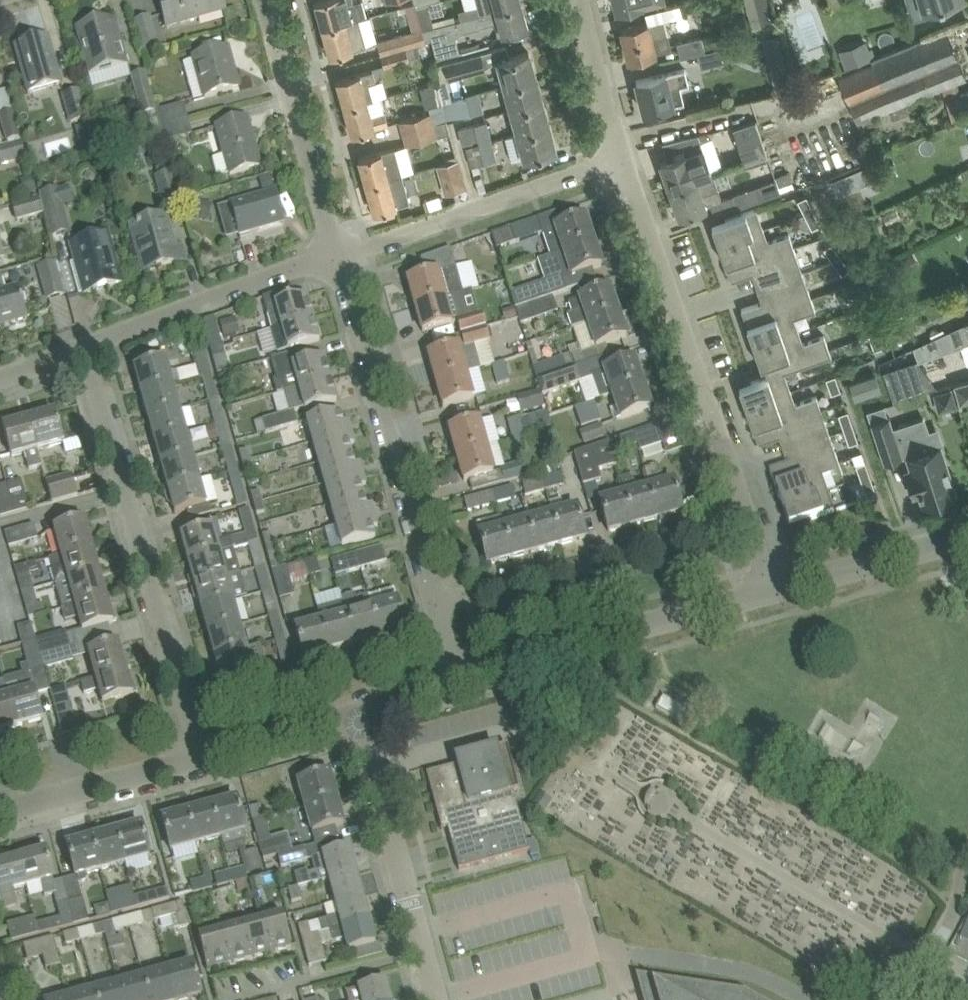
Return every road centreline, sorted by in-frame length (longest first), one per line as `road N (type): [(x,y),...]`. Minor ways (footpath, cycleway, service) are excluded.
road 1 (residential): [(199,759),(84,348)]
road 2 (residential): [(746,519),(623,158)]
road 3 (residential): [(434,603),(337,255)]
road 4 (residential): [(454,678),(769,589)]
road 5 (residential): [(434,603),(746,519)]
road 6 (residential): [(337,255),(623,158)]
road 7 (residential): [(84,348),(337,255)]
road 8 (residential): [(337,255),(266,0)]
road 9 (residential): [(424,948),(359,712)]
road 10 (residential): [(0,812),(199,759)]
road 11 (residential): [(769,589),(967,536)]
road 12 (residential): [(241,999),(424,948)]
road 13 (residential): [(199,759),(359,712)]
road 14 (residential): [(623,158),(579,0)]

